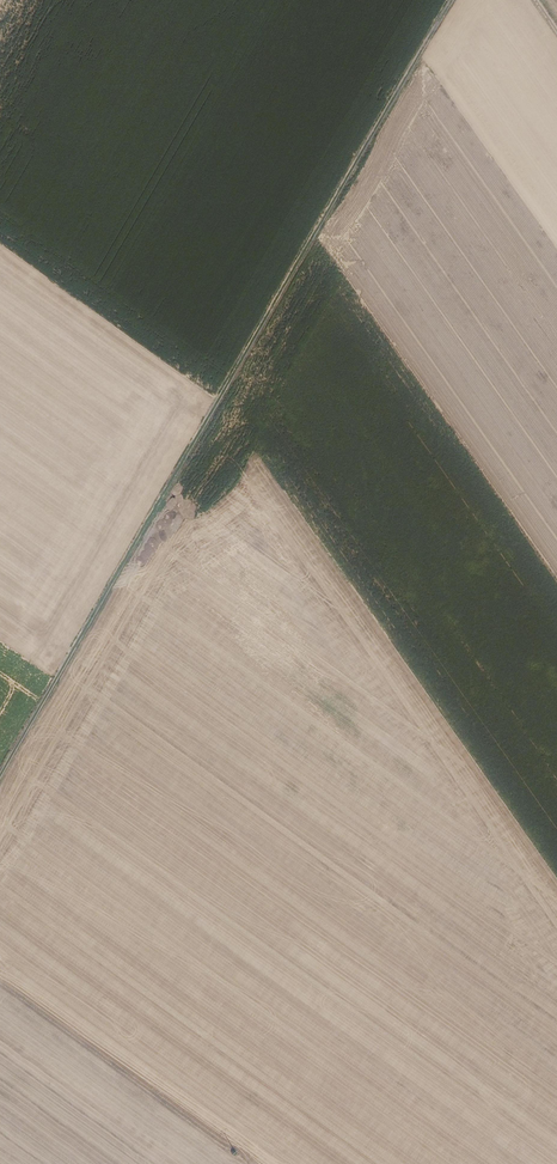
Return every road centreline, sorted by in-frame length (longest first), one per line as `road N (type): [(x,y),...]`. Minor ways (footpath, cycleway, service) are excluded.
road 1 (track): [(0,779),(454,0)]

